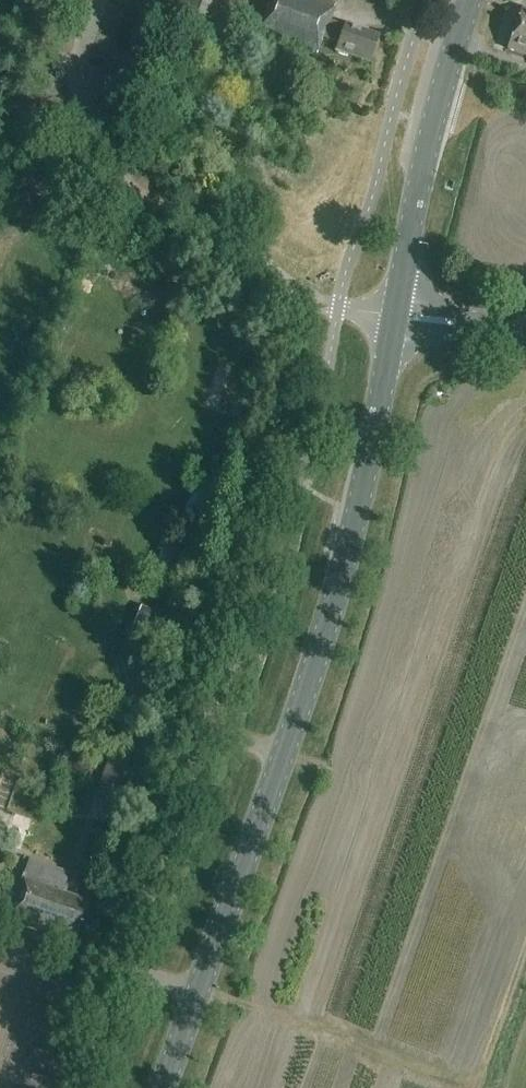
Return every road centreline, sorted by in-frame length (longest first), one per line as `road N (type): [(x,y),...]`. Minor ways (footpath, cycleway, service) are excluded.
road 1 (secondary): [(163,1087),(319,658),(395,316)]
road 2 (track): [(338,310),(308,300),(249,253),(192,224),(0,173)]
road 3 (secondary): [(395,316),(424,169),(471,0)]
road 4 (unclassified): [(525,330),(395,316)]

